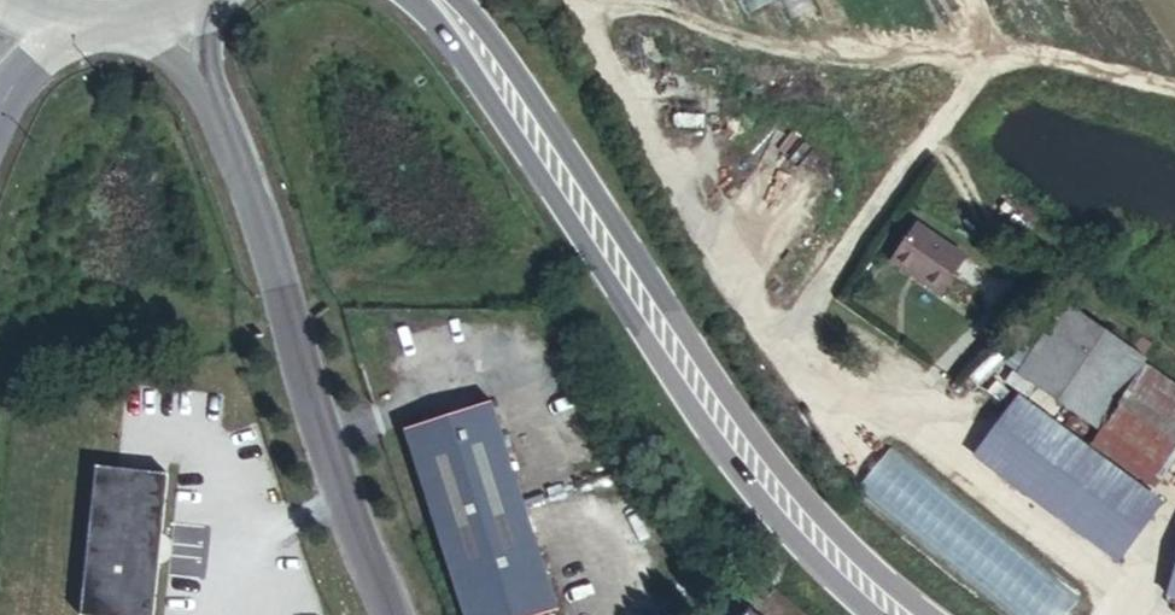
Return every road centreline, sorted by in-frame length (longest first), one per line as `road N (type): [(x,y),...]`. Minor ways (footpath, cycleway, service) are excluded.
road 1 (primary): [(935,614),(842,533),(746,418),(509,56),(464,0)]
road 2 (primary): [(407,0),(427,18),(751,489),(871,614)]
road 3 (unclassified): [(384,614),(320,452),(275,275),(179,10)]
road 4 (primary): [(56,22),(118,27),(179,10)]

